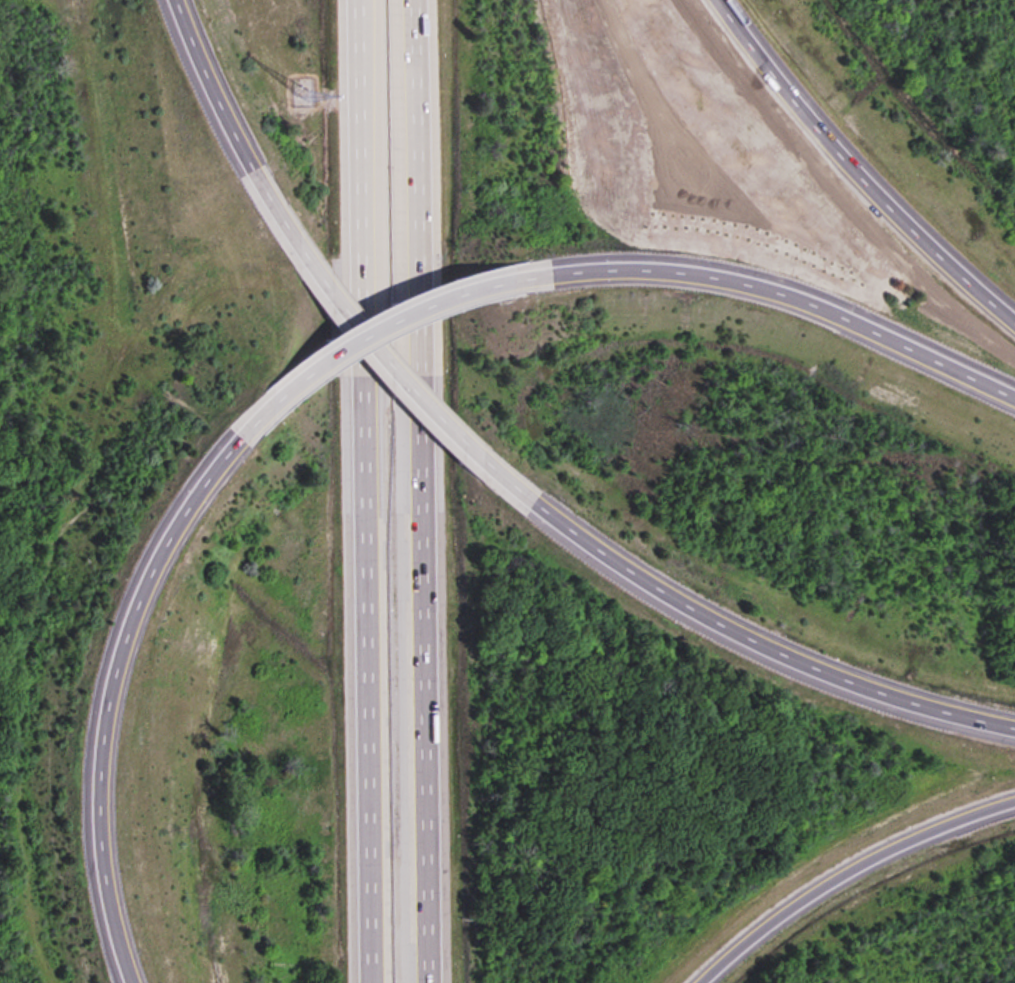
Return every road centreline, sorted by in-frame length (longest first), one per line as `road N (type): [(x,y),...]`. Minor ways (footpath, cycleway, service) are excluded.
road 1 (motorway): [(429,982),(414,0)]
road 2 (motorway): [(359,0),(372,982)]
road 3 (motorway): [(1014,400),(819,309),(718,277),(612,267),(501,279)]
road 4 (motorway): [(547,517),(691,610),(790,658),(885,694),(1014,727)]
road 5 (motorway): [(256,406),(184,487),(131,577),(98,679),(88,831)]
road 6 (motorway): [(1014,324),(870,190),(717,0)]
road 7 (motorway): [(267,208),(383,364),(547,517)]
road 8 (motorway): [(696,982),(843,870),(1014,797)]
road 9 (motorway): [(501,279),(372,325),(256,406)]
road 10 (motorway): [(168,0),(267,208)]
road 11 (motorway): [(88,831),(124,982)]

